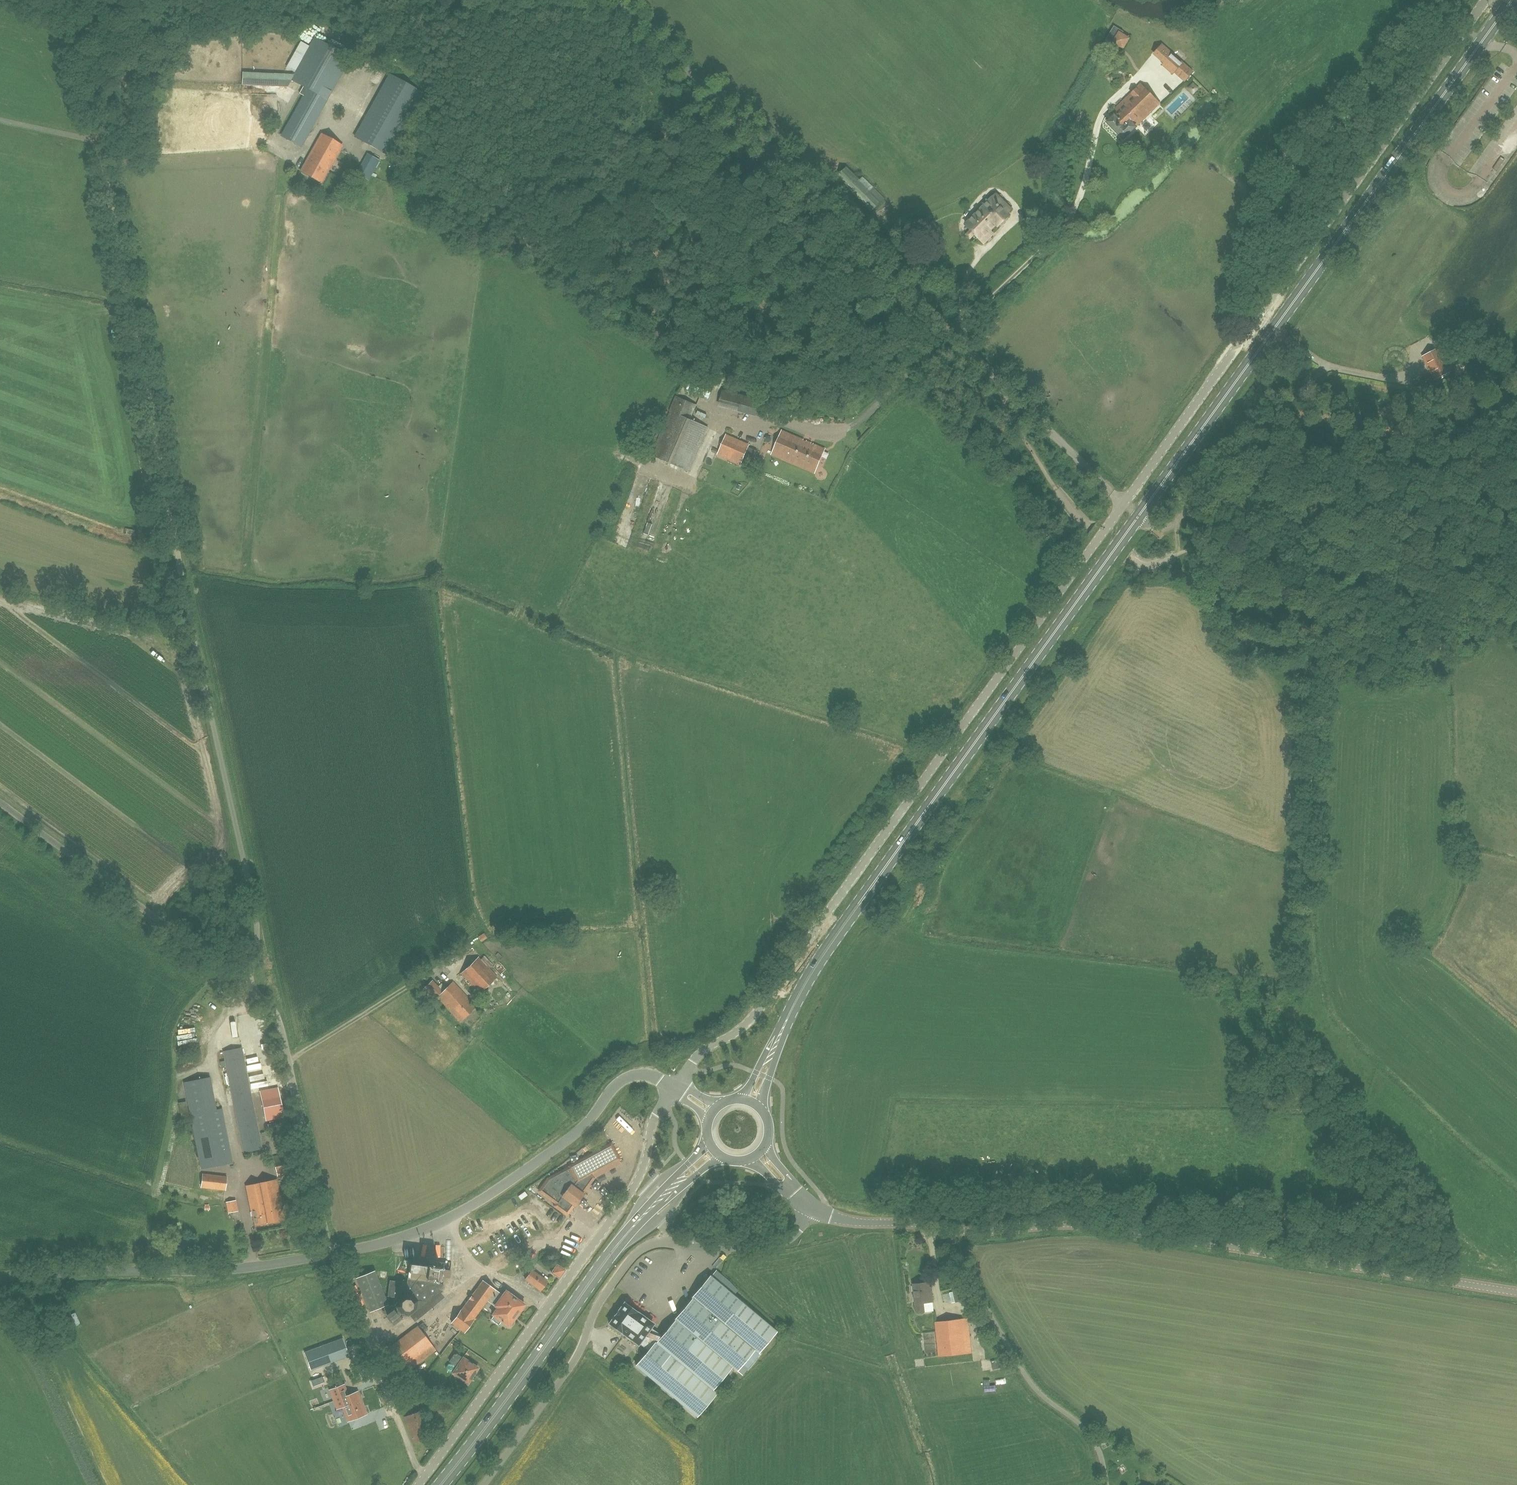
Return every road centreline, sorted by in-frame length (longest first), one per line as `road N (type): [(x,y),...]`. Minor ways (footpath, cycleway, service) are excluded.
road 1 (primary): [(1137,516),(1512,0)]
road 2 (unclassified): [(1123,505),(1487,0)]
road 3 (unclassified): [(765,1001),(1123,505)]
road 4 (primary): [(795,1001),(1137,516)]
road 5 (tertiary): [(1516,1292),(1096,1226),(942,1229)]
road 6 (track): [(1011,392),(619,0)]
road 7 (unclassified): [(243,983),(256,927),(166,492)]
road 8 (track): [(166,492),(71,0)]
road 9 (unclassified): [(419,1484),(630,1194),(651,1125),(674,1088)]
road 10 (unclassified): [(484,1484),(578,1356),(597,1305),(631,1259),(659,1243),(780,1244),(814,1213)]
road 11 (tertiary): [(334,1255),(460,1215),(580,1131),(623,1081),(642,1075),(674,1088)]
road 12 (tertiary): [(0,1281),(220,1272),(334,1255)]
road 13 (track): [(1233,461),(1294,399),(1399,419),(1516,392)]
road 14 (unclassified): [(1106,1484),(1094,1449),(1032,1384),(942,1229)]
road 15 (unclassified): [(243,983),(0,805)]
road 16 (unclassified): [(334,1255),(279,1023),(243,983)]
road 17 (primary): [(440,1484),(590,1282)]
road 18 (track): [(1516,620),(1326,511)]
road 19 (primary): [(707,1141),(613,1245),(590,1282)]
road 20 (primary): [(590,1282),(638,1227),(721,1157)]
road 21 (track): [(1123,505),(1011,392)]
road 22 (track): [(498,0),(629,10)]
road 23 (tertiary): [(942,1229),(814,1213)]
road 24 (unclassified): [(674,1088),(702,1050),(746,1025),(765,1001)]

